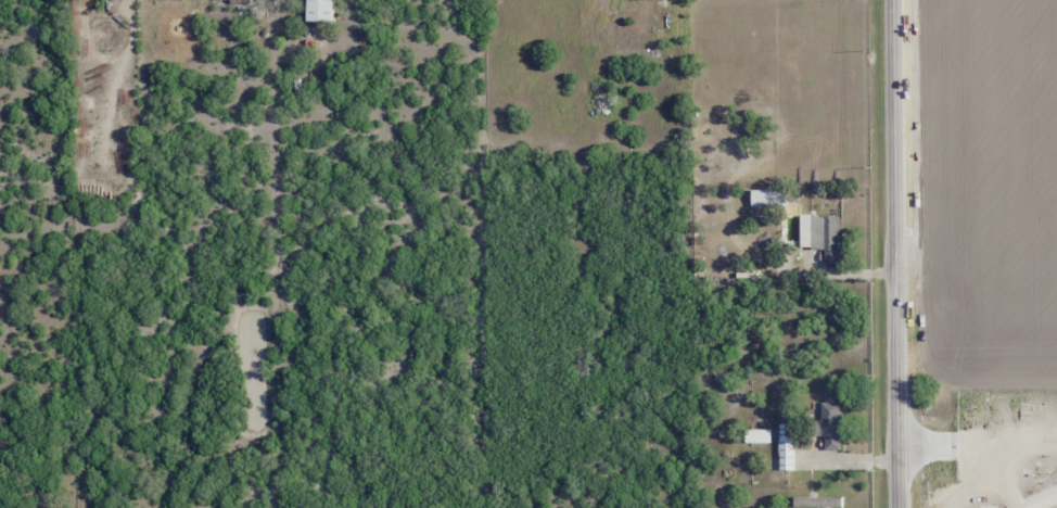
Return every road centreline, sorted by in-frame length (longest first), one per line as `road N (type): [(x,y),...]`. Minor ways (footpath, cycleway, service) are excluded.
road 1 (tertiary): [(894,0),(899,507)]

